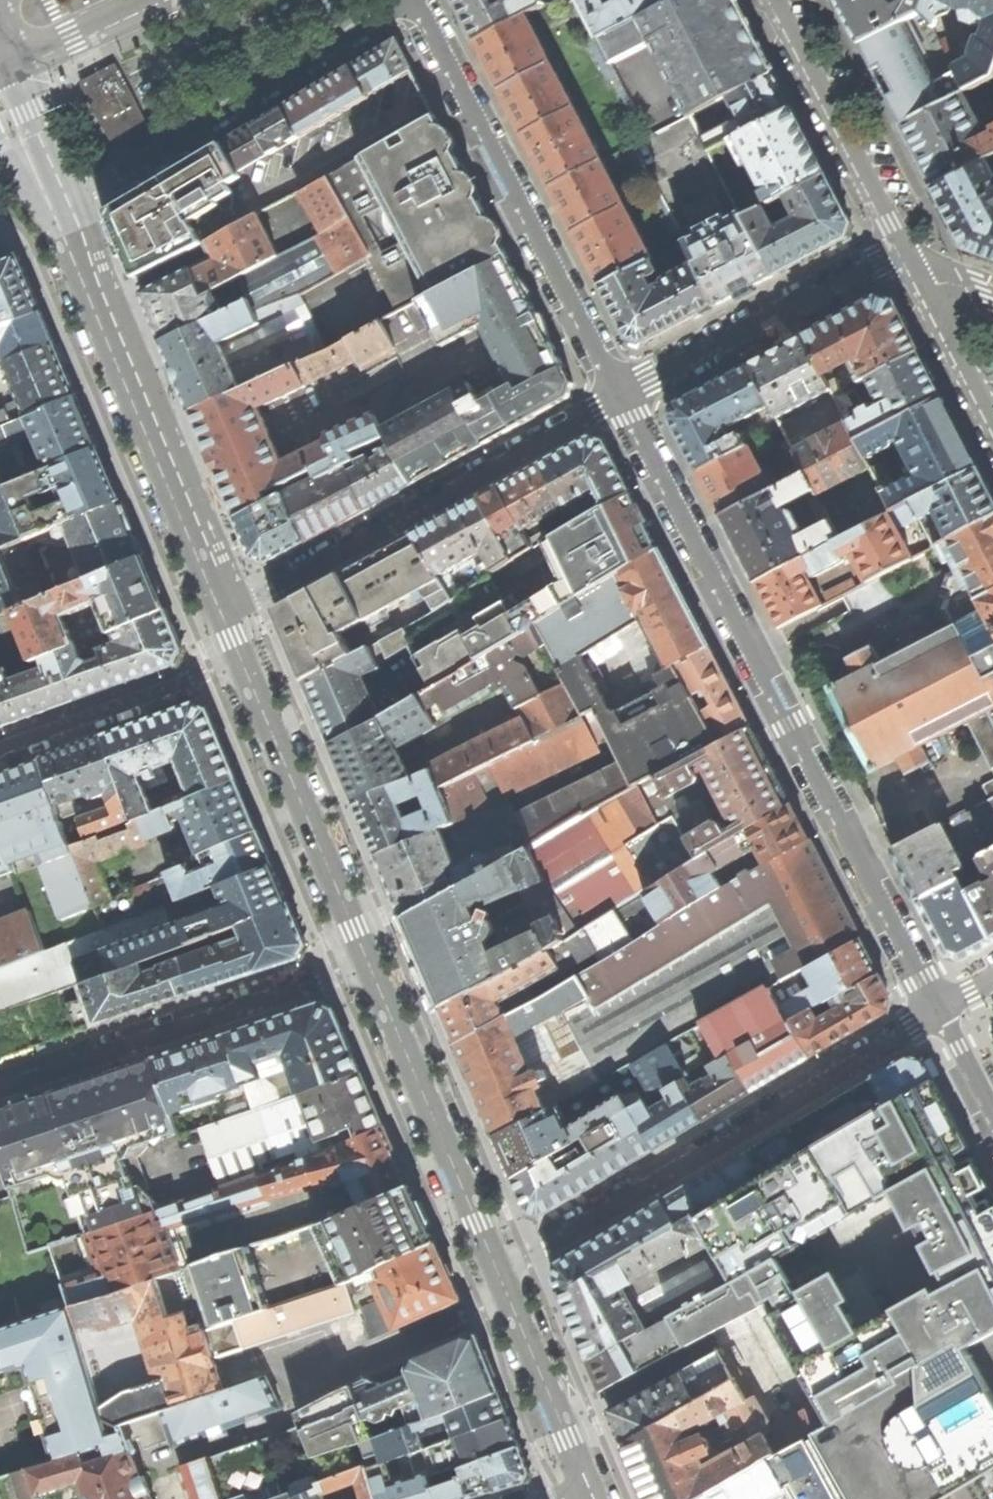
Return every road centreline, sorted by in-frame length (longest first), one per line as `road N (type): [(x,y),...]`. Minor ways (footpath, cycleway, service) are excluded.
road 1 (residential): [(938,1011),(618,398)]
road 2 (residential): [(220,611),(0,89)]
road 3 (residential): [(497,1269),(938,1011)]
road 4 (residential): [(618,398),(220,611)]
road 5 (residential): [(618,398),(415,2)]
road 6 (residential): [(365,962),(0,1087)]
road 7 (residential): [(497,1269),(365,962)]
road 8 (residential): [(911,246),(618,398)]
road 9 (residential): [(365,962),(240,665)]
road 10 (residential): [(780,0),(911,246)]
road 11 (residential): [(0,752),(240,665)]
road 12 (residential): [(588,1487),(510,1299)]
road 13 (residential): [(510,1299),(338,1372)]
road 14 (tertiary): [(0,68),(150,0)]
road 15 (residential): [(924,272),(992,408)]

